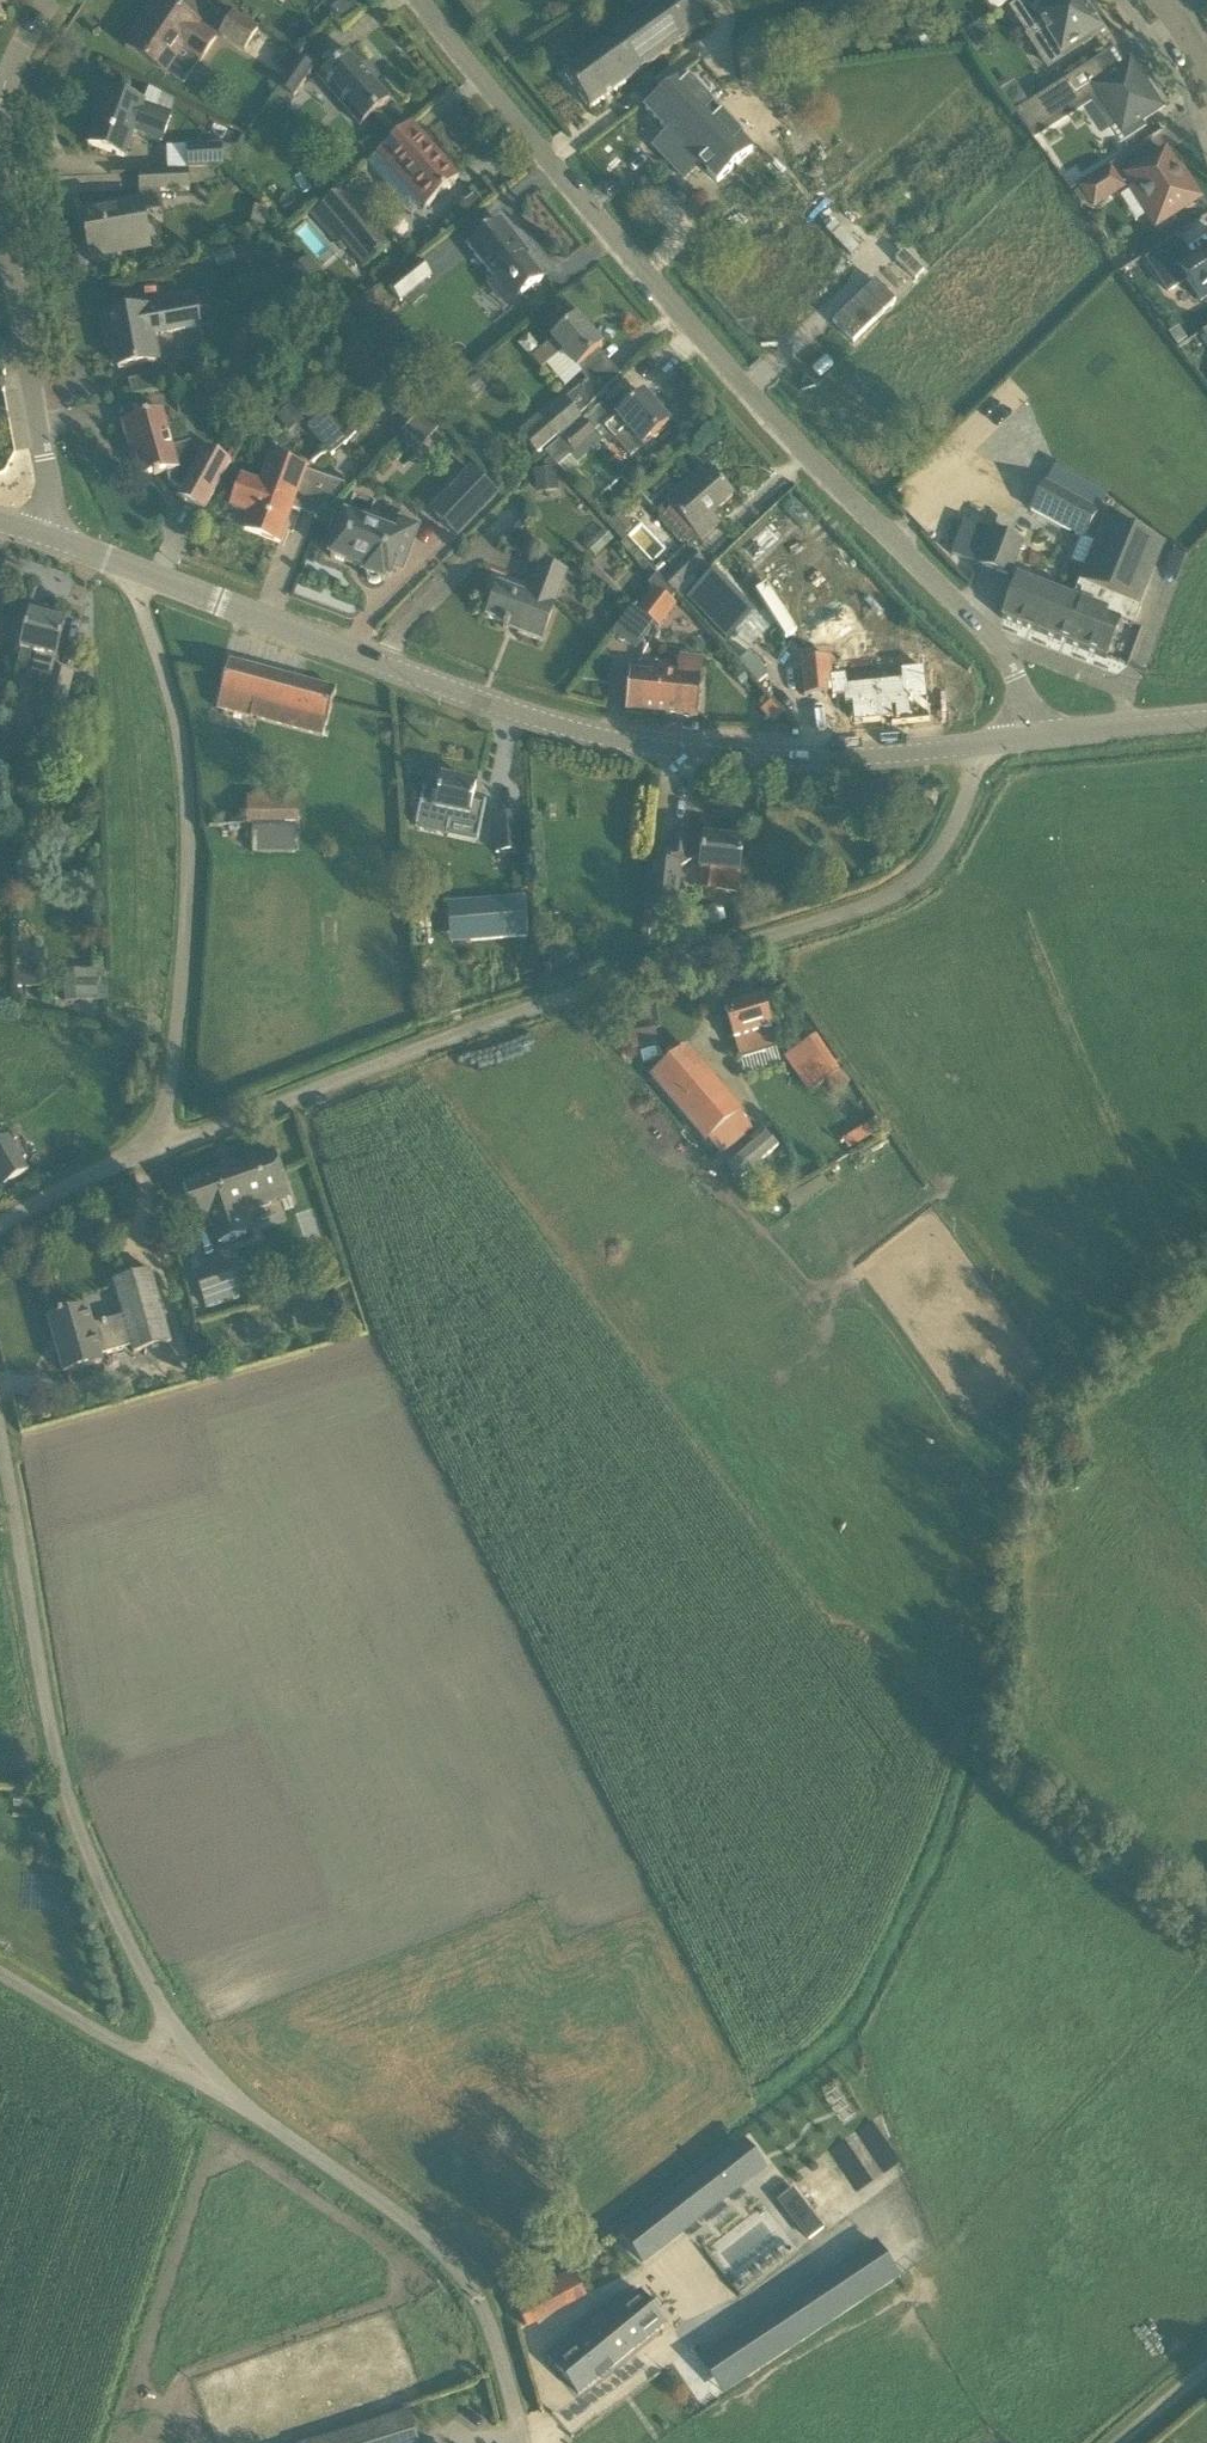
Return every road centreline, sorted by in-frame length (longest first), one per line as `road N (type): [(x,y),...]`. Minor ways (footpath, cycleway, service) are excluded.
road 1 (secondary): [(1032,735),(789,762),(685,754),(557,729),(56,540)]
road 2 (track): [(978,743),(977,784),(940,858),(918,887),(886,907),(443,1048),(159,1149)]
road 3 (unclassified): [(1032,735),(996,645),(805,449),(421,0)]
road 4 (track): [(246,2111),(146,1968),(73,1822),(47,1721),(0,1445)]
road 5 (track): [(159,1149),(194,809),(180,718),(134,571)]
road 6 (track): [(246,2111),(423,2232),(462,2268),(496,2324),(527,2442)]
road 7 (unclassified): [(56,540),(0,167)]
road 8 (track): [(0,1977),(246,2111)]
road 9 (track): [(0,1224),(159,1149)]
road 10 (secondary): [(1206,720),(1032,735)]

